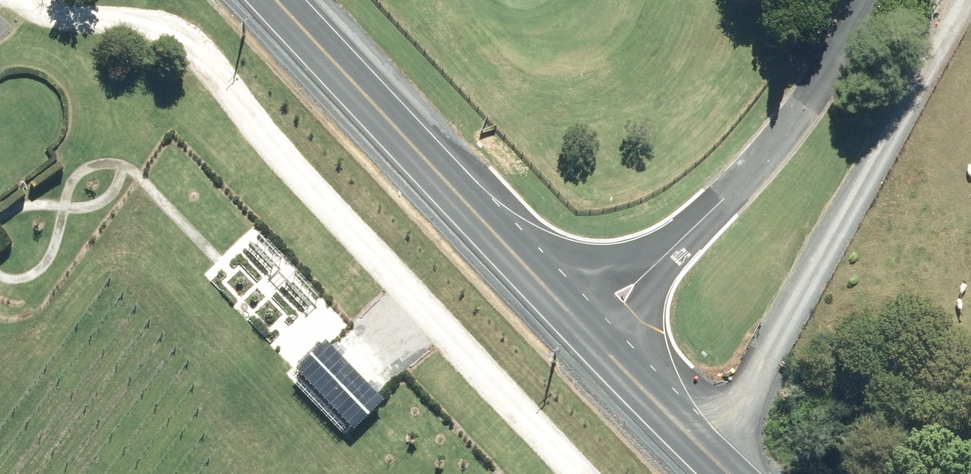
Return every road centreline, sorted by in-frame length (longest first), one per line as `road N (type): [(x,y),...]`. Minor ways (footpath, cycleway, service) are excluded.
road 1 (track): [(43,0),(162,32),(581,473)]
road 2 (secondary): [(728,473),(274,0)]

